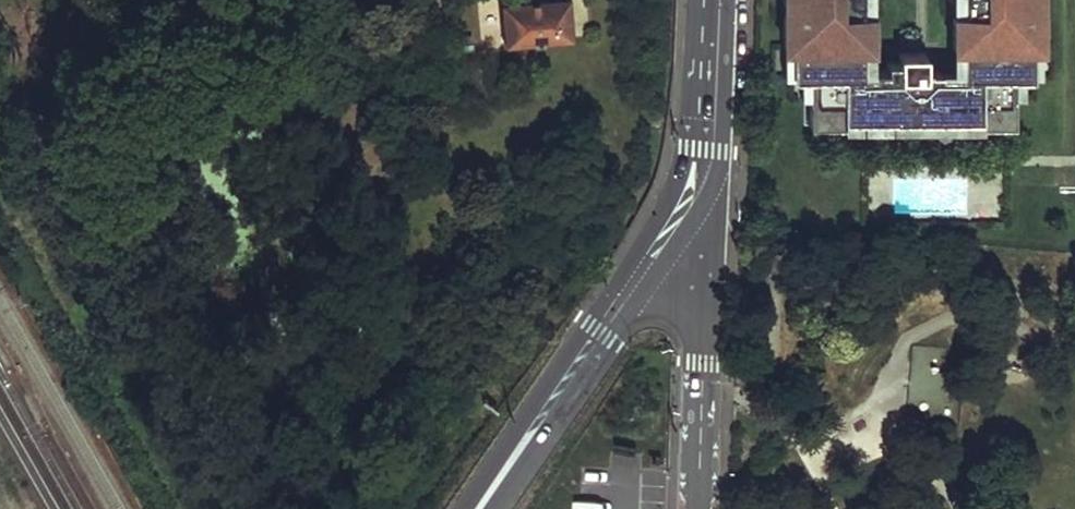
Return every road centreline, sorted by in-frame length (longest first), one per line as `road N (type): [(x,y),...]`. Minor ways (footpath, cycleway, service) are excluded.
road 1 (tertiary): [(476,508),(675,217)]
road 2 (residential): [(696,508),(699,263),(675,217)]
road 3 (tertiary): [(675,217),(695,142),(704,0)]

